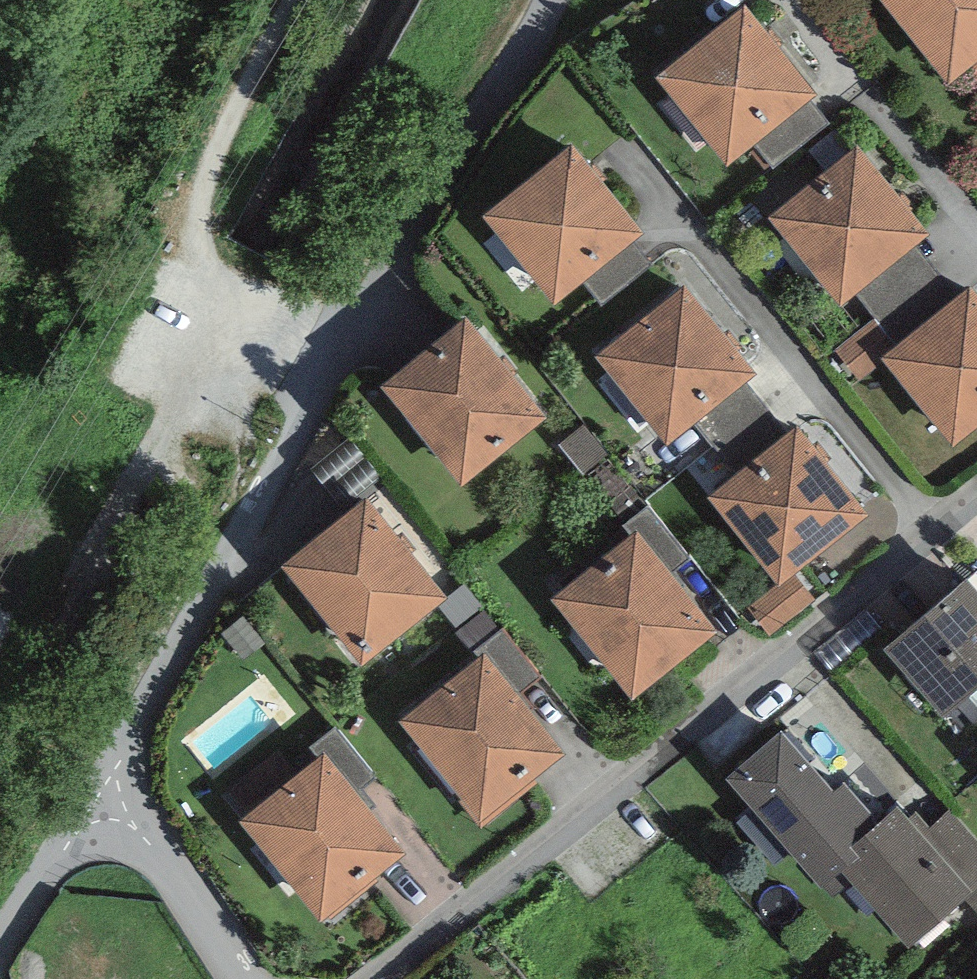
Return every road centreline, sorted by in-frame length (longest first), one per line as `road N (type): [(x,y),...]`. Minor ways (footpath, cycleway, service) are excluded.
road 1 (residential): [(976,495),(355,978)]
road 2 (residential): [(329,369),(103,780)]
road 3 (track): [(290,0),(207,191),(196,254),(215,303),(329,369)]
road 4 (unclassified): [(551,0),(329,369)]
road 5 (residential): [(103,780),(156,842),(247,978)]
road 6 (unclassified): [(0,937),(103,780)]

